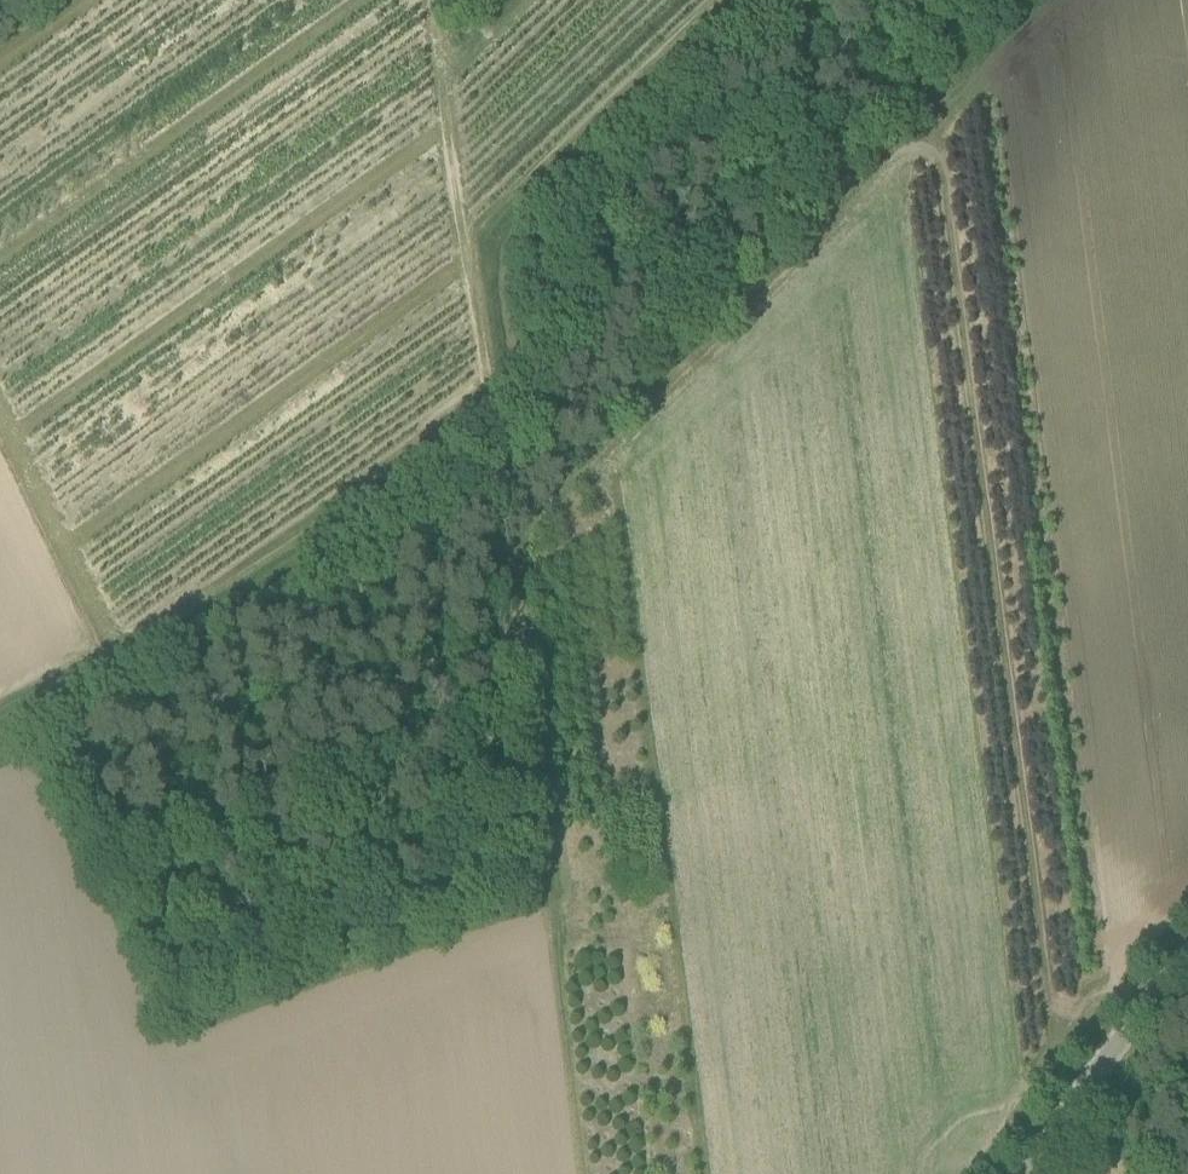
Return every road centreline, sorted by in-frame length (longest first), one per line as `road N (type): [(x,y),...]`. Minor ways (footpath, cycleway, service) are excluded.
road 1 (track): [(0,733),(84,689),(503,394),(443,0)]
road 2 (unclassified): [(1030,1173),(1103,1059),(1187,962)]

